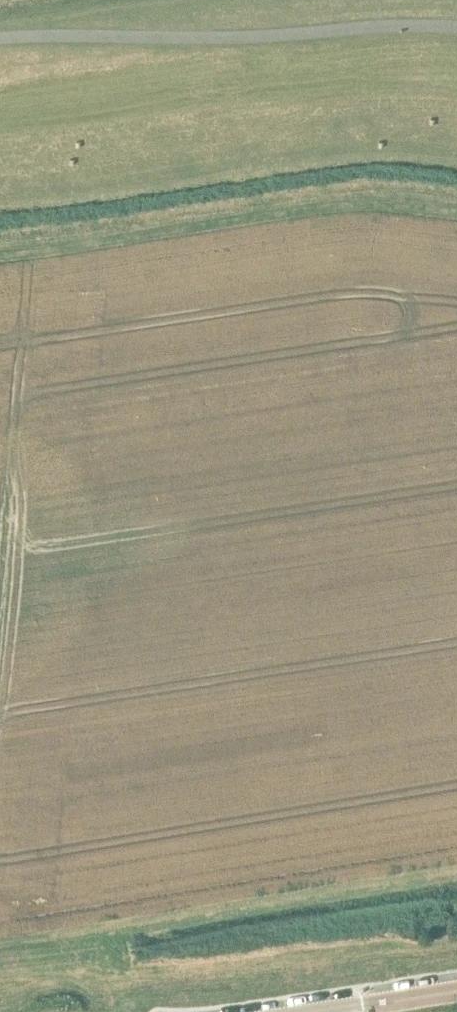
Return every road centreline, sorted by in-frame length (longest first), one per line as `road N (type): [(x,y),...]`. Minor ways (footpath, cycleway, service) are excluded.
road 1 (track): [(159,0),(0,25)]

